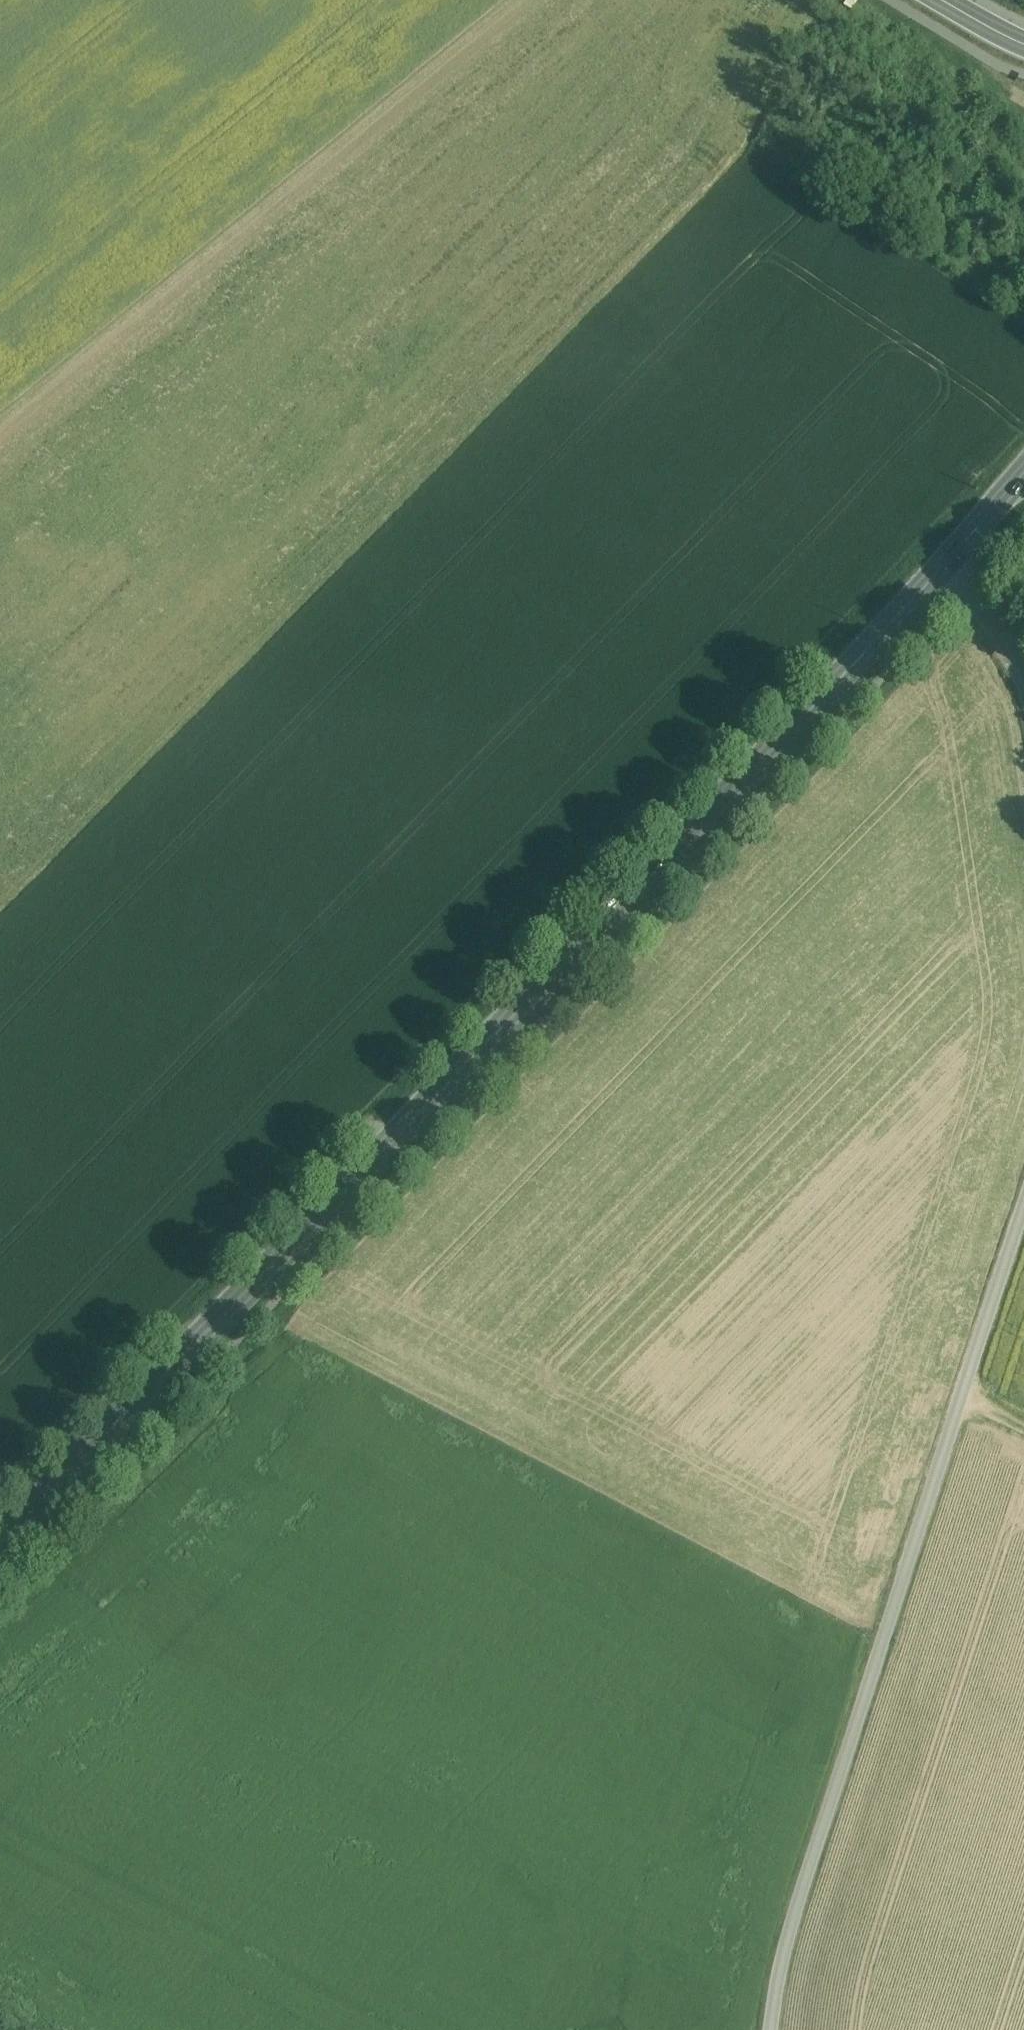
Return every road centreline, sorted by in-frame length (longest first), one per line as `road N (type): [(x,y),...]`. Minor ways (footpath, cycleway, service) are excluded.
road 1 (primary): [(945,565),(779,750),(0,1547)]
road 2 (unclassified): [(1023,1204),(782,1964),(776,2029)]
road 3 (unclassified): [(945,565),(1015,645),(1023,695)]

